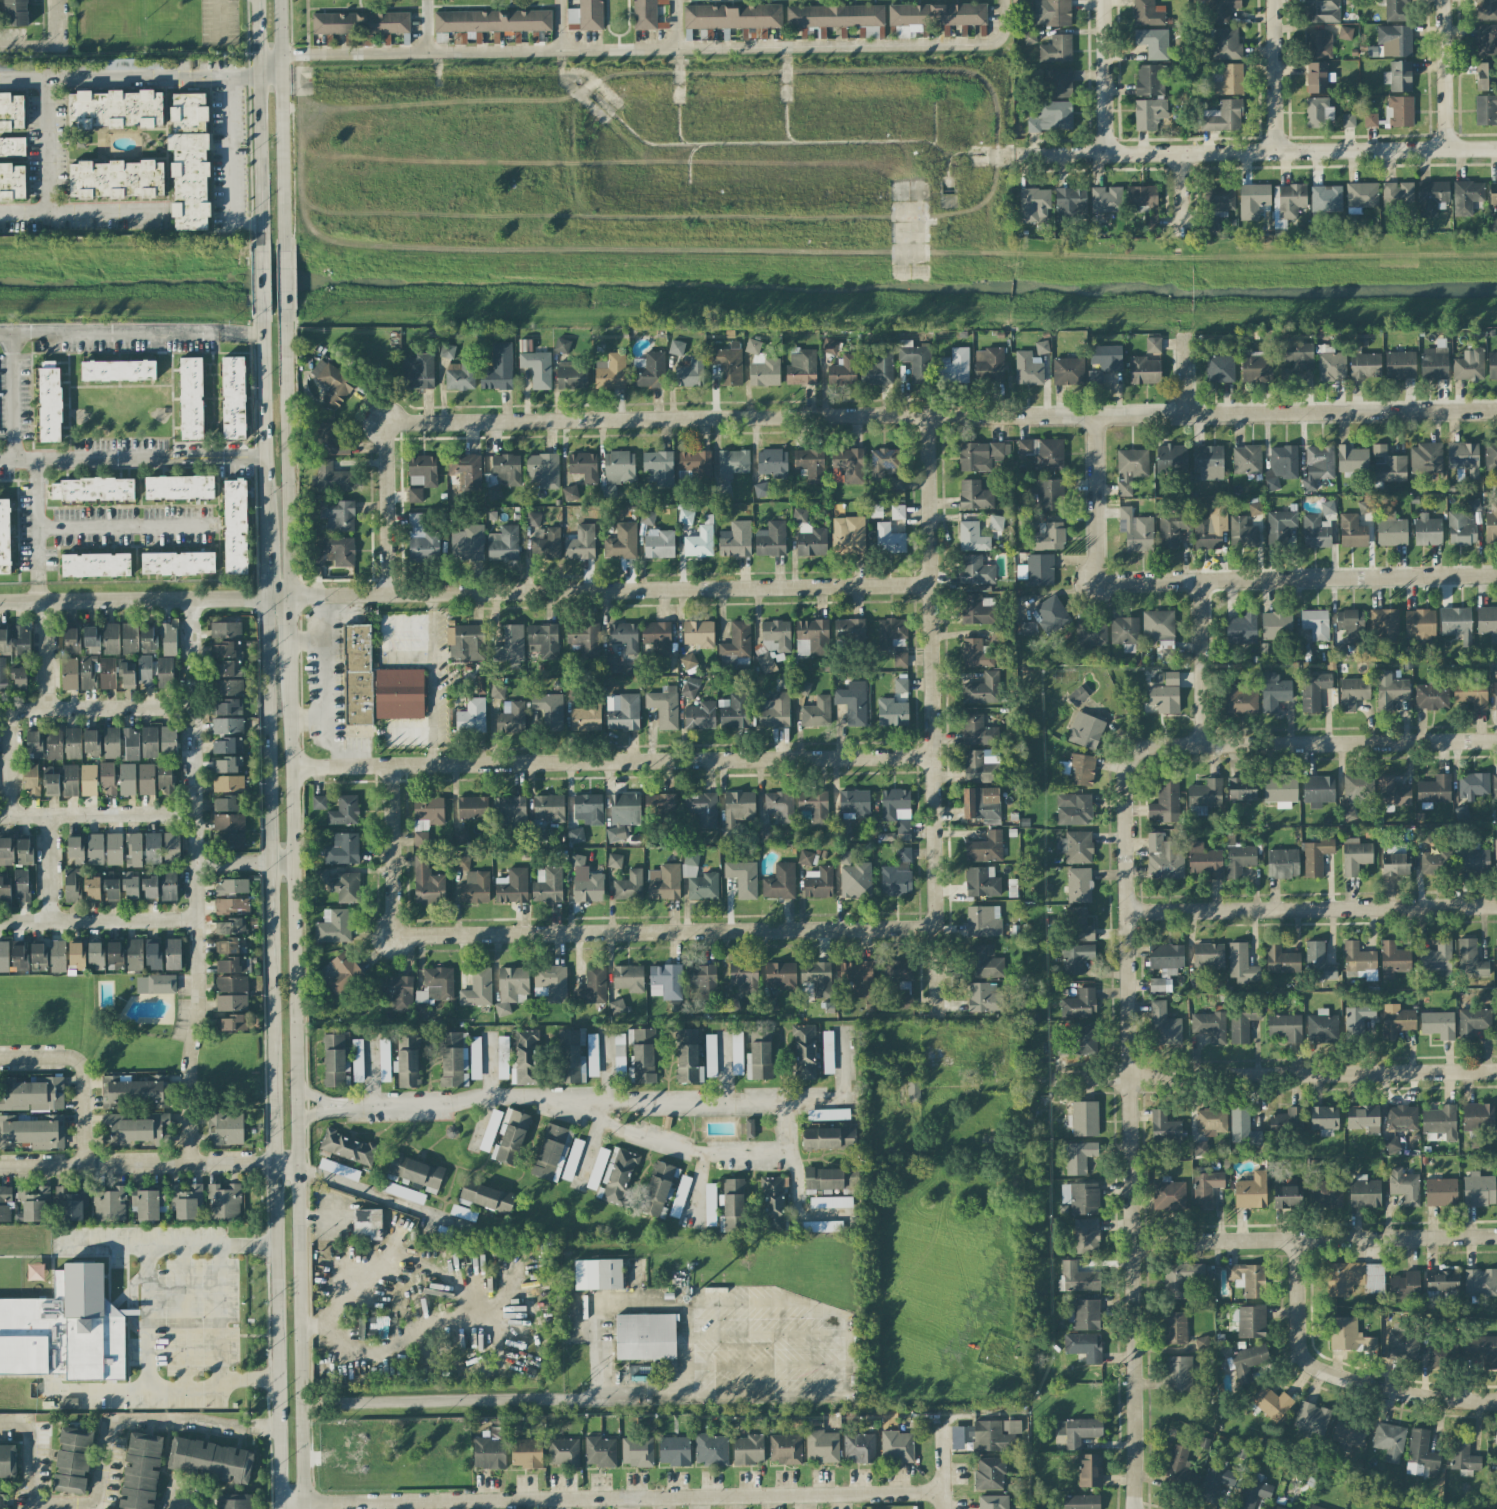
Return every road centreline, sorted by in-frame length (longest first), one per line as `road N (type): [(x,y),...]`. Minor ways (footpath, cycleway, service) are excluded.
road 1 (residential): [(1496,408),(411,422),(392,427),(387,445),(389,594)]
road 2 (tertiary): [(268,598),(280,1508)]
road 3 (tertiary): [(304,1508),(291,662)]
road 4 (residential): [(939,929),(394,936),(392,765)]
road 5 (residential): [(1127,809),(1134,1508)]
road 6 (residential): [(944,1488),(280,1507)]
road 7 (residential): [(935,757),(293,769)]
road 8 (residential): [(290,595),(932,586)]
road 9 (residential): [(928,415),(939,1020)]
road 10 (residential): [(198,1163),(192,599)]
road 11 (residential): [(1496,149),(1039,156)]
road 12 (residential): [(1496,740),(1156,746),(1130,760),(1127,809)]
road 13 (residential): [(1496,574),(1126,579)]
road 14 (residential): [(1496,906),(1128,913)]
road 15 (residential): [(1496,1072),(1131,1079)]
road 16 (residential): [(1496,1236),(1134,1242)]
road 17 (residential): [(1496,1400),(1419,1397),(1320,1370),(1299,1335),(1298,1239)]
road 18 (residential): [(297,1171),(198,1163),(0,1166)]
road 19 (tertiary): [(290,595),(286,309)]
road 20 (residential): [(0,603),(268,598)]
road 21 (tertiary): [(254,0),(260,254)]
road 22 (tertiary): [(285,253),(281,0)]
road 23 (residential): [(1002,1346),(1019,1377),(1008,1403),(955,1403),(944,1417),(944,1508)]
road 24 (tertiary): [(261,311),(265,525)]
road 25 (residential): [(0,923),(196,919)]
road 26 (residential): [(194,812),(0,816)]
road 27 (residential): [(193,707),(0,711)]
road 28 (residential): [(1095,414),(1099,571),(1126,579)]
road 29 (residential): [(84,1165),(80,1062),(0,1058)]
road 30 (residential): [(434,593),(434,765)]
road 31 (residential): [(1201,578),(1203,746)]
road 32 (residential): [(1105,0),(1107,154)]
road 33 (residential): [(1275,0),(1277,151)]
road 34 (residential): [(1446,0),(1448,150)]

